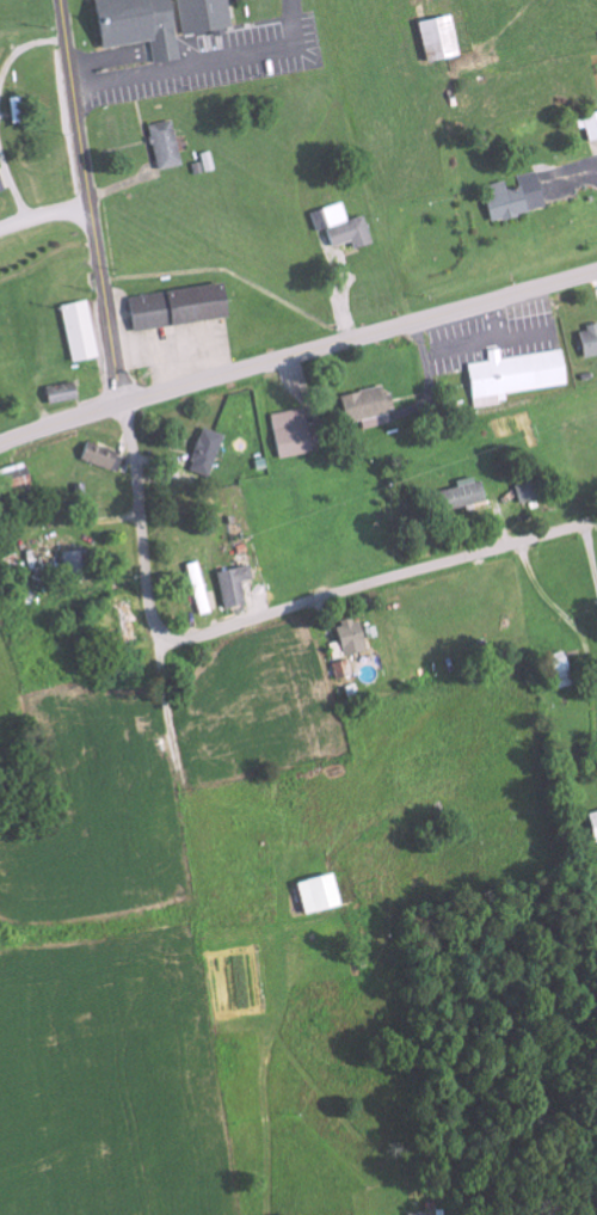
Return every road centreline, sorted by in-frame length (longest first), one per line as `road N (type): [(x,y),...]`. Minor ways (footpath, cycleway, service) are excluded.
road 1 (secondary): [(0,444),(596,271)]
road 2 (residential): [(596,519),(210,633),(168,637)]
road 3 (secondary): [(123,404),(62,0)]
road 4 (residential): [(168,637),(150,609),(123,404)]
road 5 (residential): [(168,637),(0,703)]

